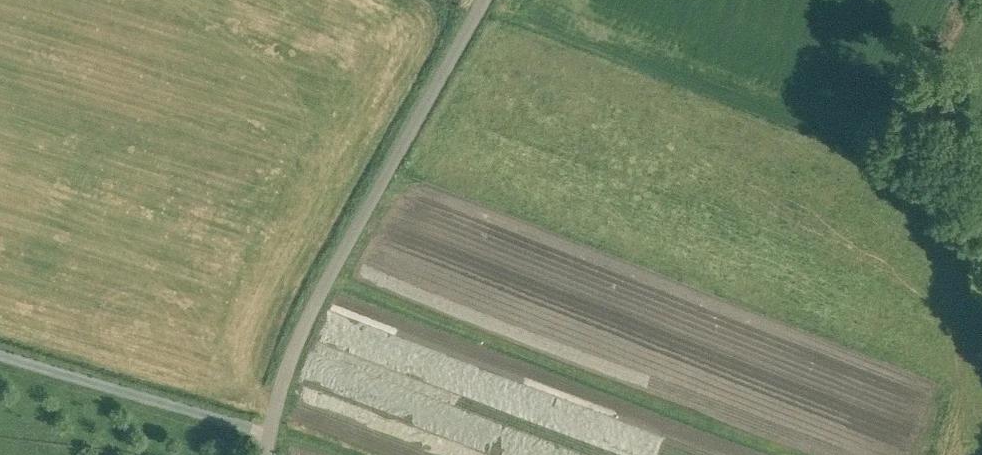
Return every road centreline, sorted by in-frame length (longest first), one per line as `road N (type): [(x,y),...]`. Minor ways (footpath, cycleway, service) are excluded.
road 1 (unclassified): [(268,454),(314,307),(483,0)]

